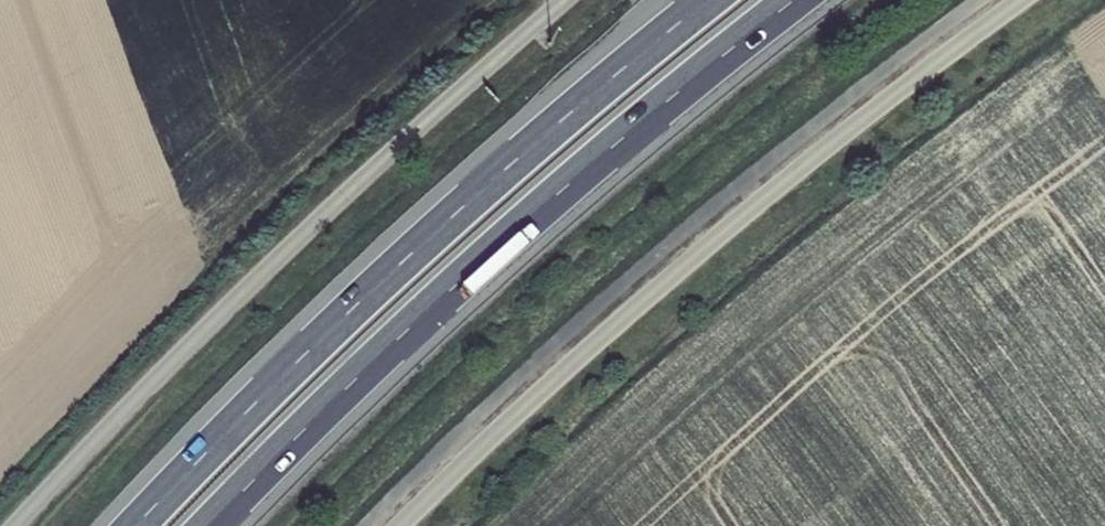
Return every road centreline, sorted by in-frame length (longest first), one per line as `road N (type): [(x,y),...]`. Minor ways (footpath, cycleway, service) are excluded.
road 1 (trunk): [(212,525),(468,277),(798,0)]
road 2 (trunk): [(709,0),(377,288),(140,525)]

